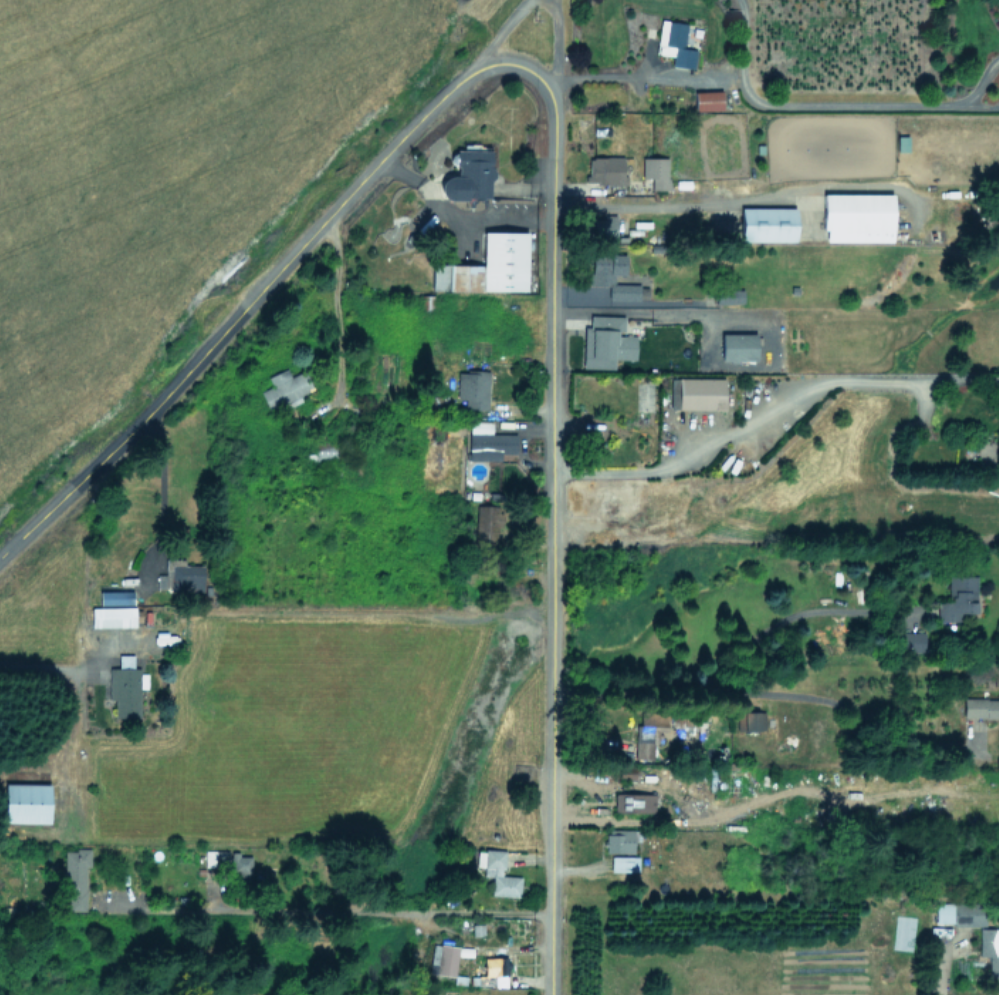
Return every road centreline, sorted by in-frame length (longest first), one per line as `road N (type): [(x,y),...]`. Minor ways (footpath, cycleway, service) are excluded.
road 1 (residential): [(549,994),(553,113),(547,90),(525,68),(488,64)]
road 2 (residential): [(0,555),(165,397),(432,104),(488,64)]

